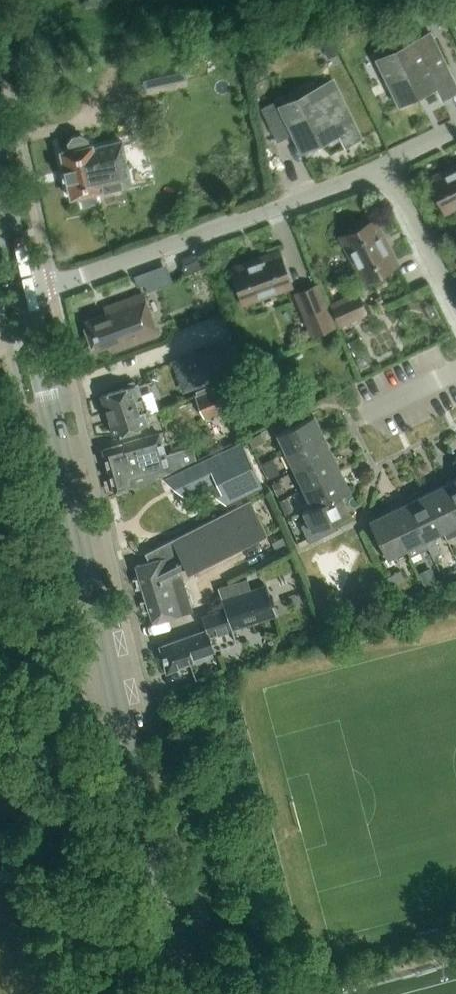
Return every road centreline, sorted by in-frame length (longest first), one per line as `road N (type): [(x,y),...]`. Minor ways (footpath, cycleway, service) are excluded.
road 1 (secondary): [(194,993),(24,291)]
road 2 (residential): [(24,291),(382,166)]
road 3 (residential): [(455,311),(382,166)]

